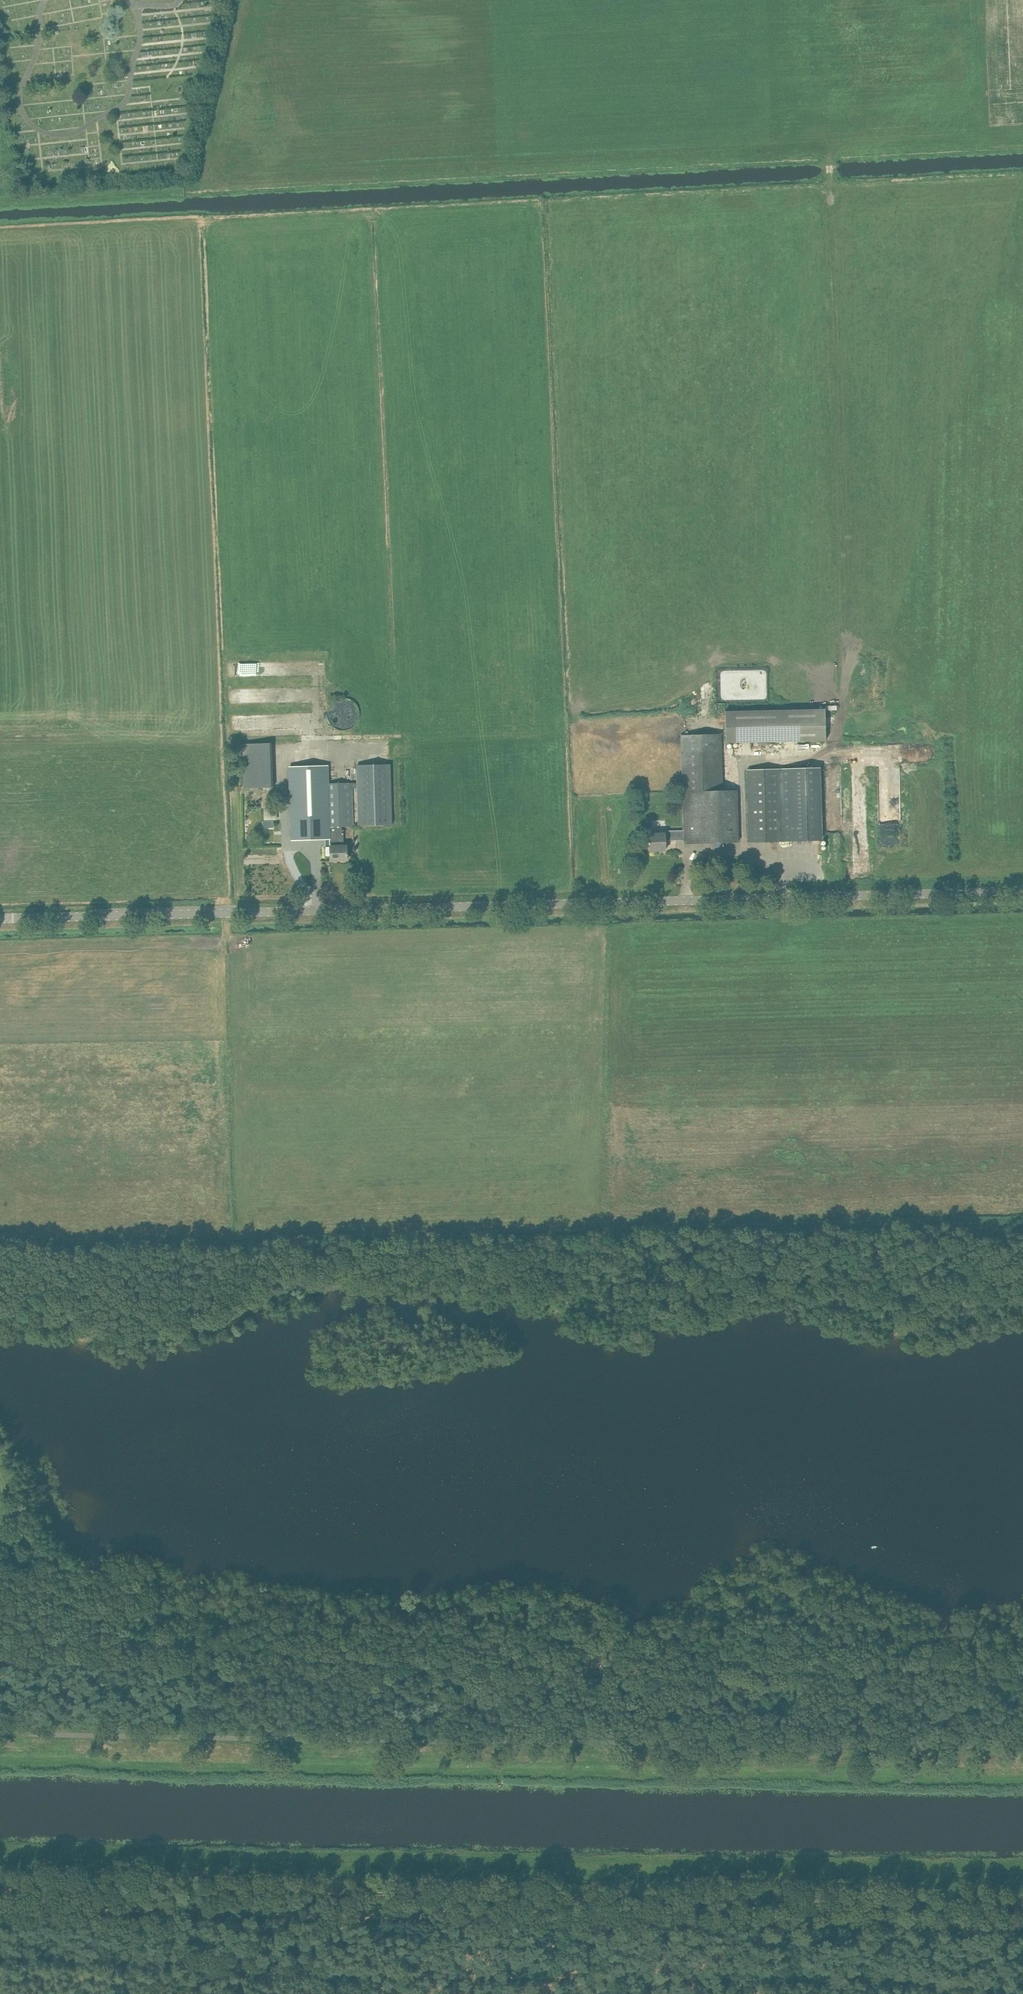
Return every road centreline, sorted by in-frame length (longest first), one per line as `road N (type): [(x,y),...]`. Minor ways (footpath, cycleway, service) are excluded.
road 1 (track): [(0,1653),(516,1674),(1022,1680)]
road 2 (unclassified): [(0,919),(1022,890)]
road 3 (track): [(1022,1911),(0,1900)]

